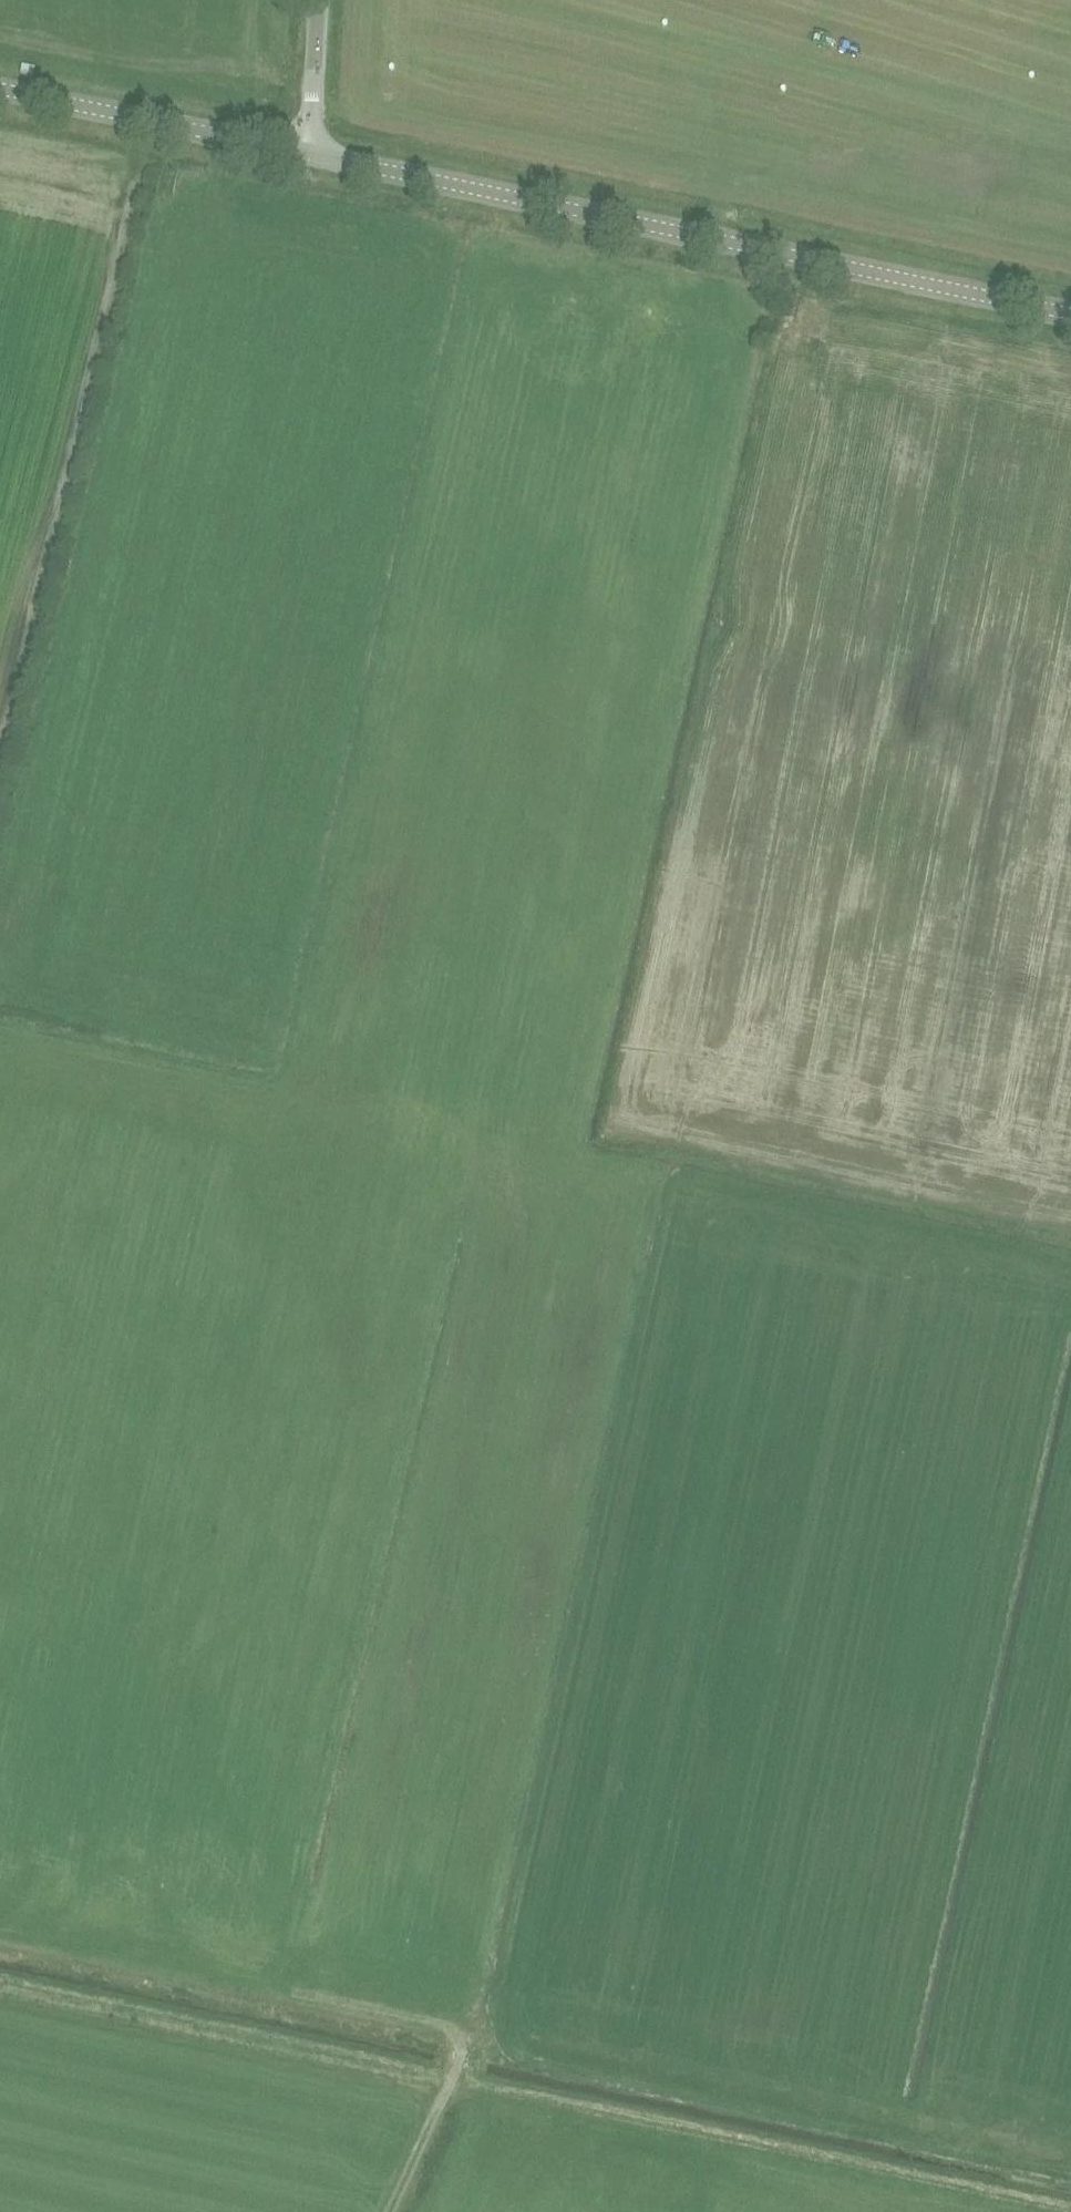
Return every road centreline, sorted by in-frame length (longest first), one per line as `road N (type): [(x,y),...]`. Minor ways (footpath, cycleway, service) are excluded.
road 1 (tertiary): [(1070,310),(307,152)]
road 2 (tertiary): [(307,152),(0,88)]
road 3 (unclassified): [(307,152),(315,0)]

